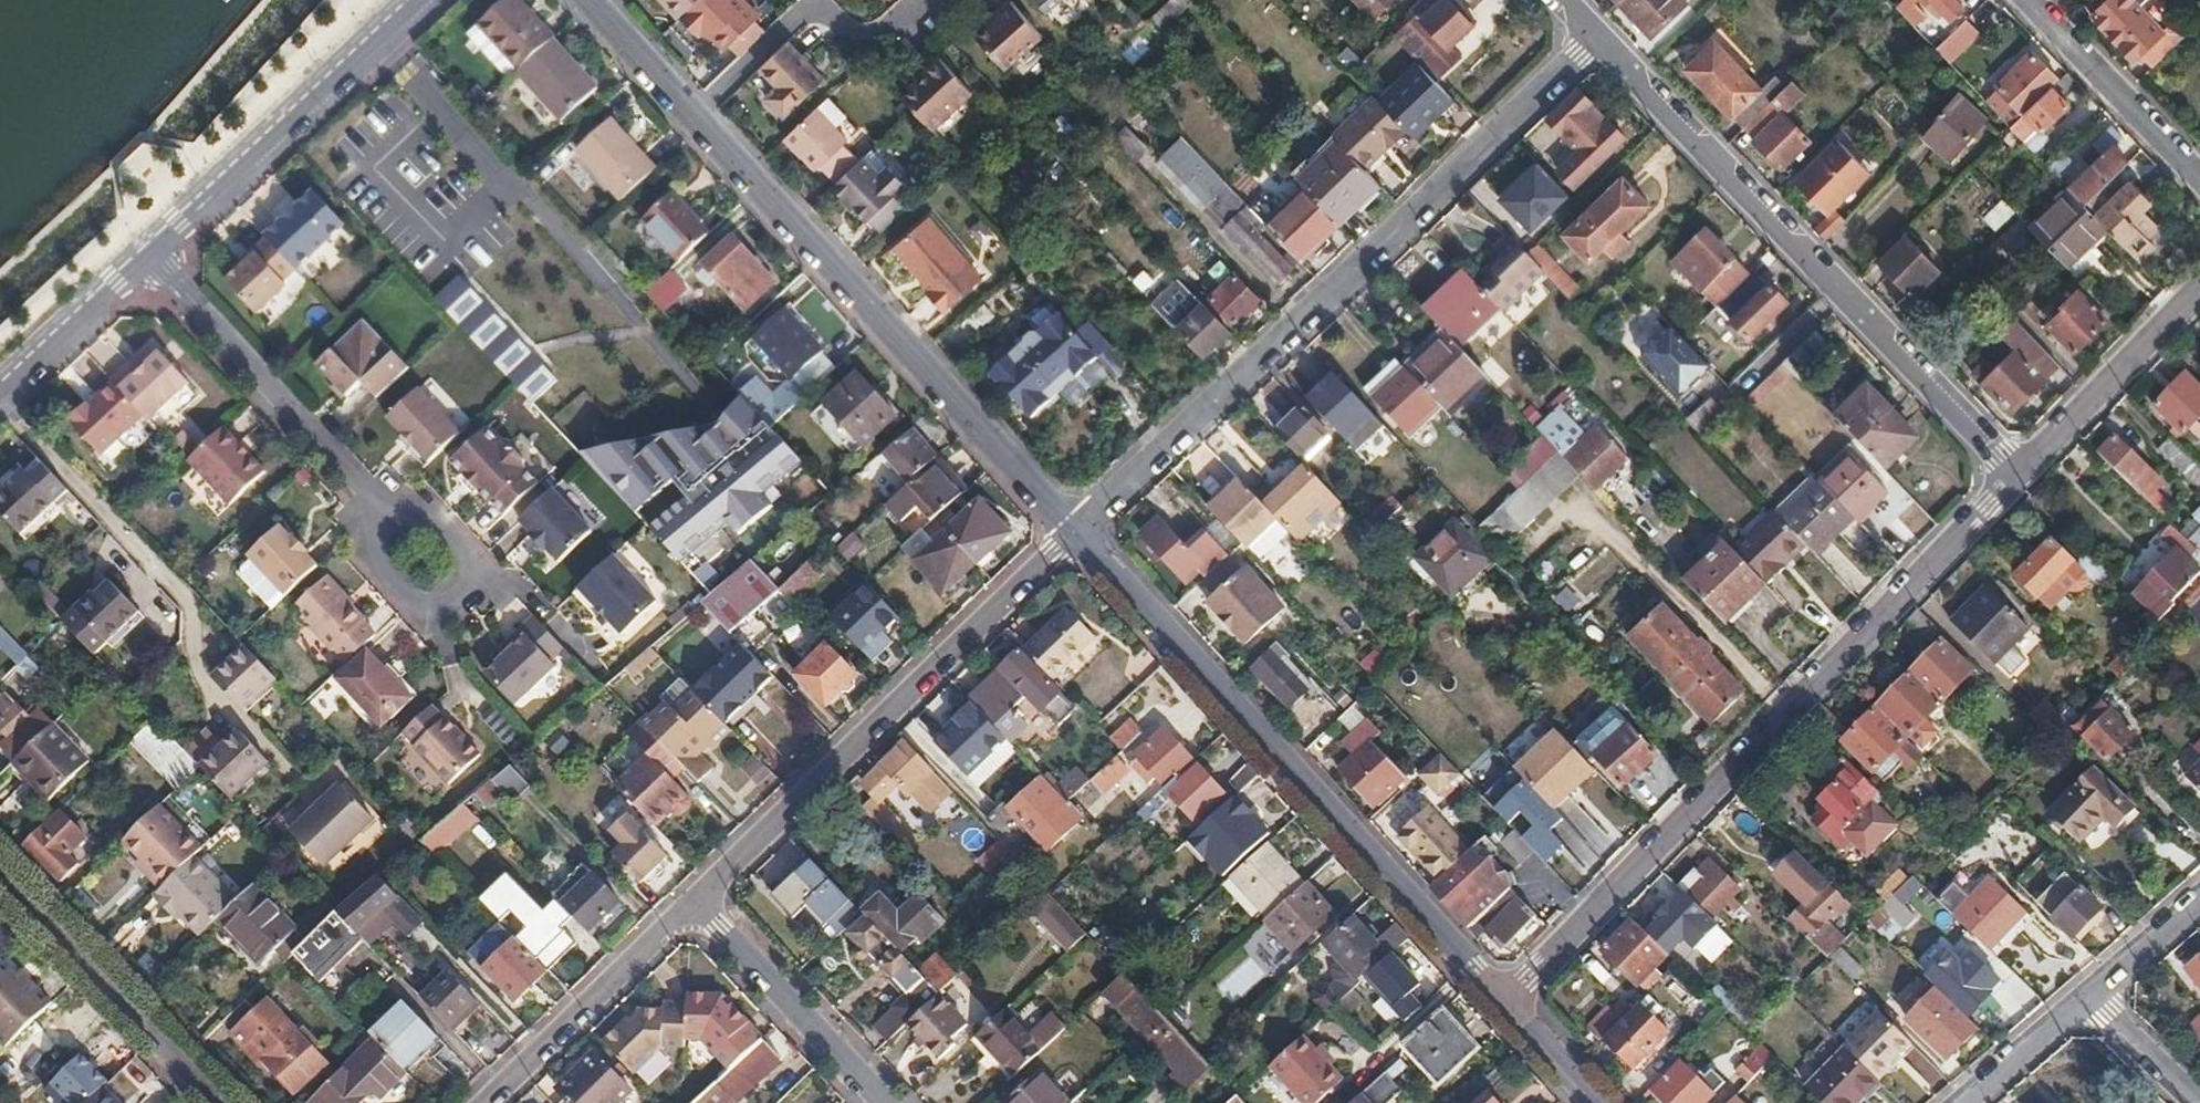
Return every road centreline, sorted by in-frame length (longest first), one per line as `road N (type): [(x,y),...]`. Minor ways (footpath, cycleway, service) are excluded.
road 1 (residential): [(2018,474),(1531,977),(1511,1008)]
road 2 (residential): [(1597,37),(1076,534)]
road 3 (residential): [(1076,534),(1111,558),(1511,1008)]
road 4 (residential): [(2018,474),(1597,37)]
road 5 (residential): [(695,112),(1076,534)]
road 6 (residential): [(693,900),(1076,534)]
road 7 (residential): [(419,0),(151,255)]
road 8 (unclassified): [(695,112),(811,1),(878,67),(955,2)]
road 9 (residential): [(151,255),(382,505)]
road 10 (residential): [(226,1102),(0,871)]
road 11 (residential): [(474,1102),(693,900)]
road 12 (residential): [(693,900),(885,1102)]
road 13 (residential): [(2199,288),(2018,474)]
road 14 (residential): [(2199,175),(2031,0)]
road 15 (residential): [(151,255),(0,396)]
road 16 (residential): [(429,616),(483,569),(421,497),(382,505)]
road 17 (residential): [(2094,995),(1969,1102)]
road 18 (residential): [(592,0),(695,112)]
road 19 (residential): [(2199,1100),(2094,995)]
road 20 (residential): [(2199,901),(2094,995)]
road 21 (residential): [(382,505),(374,549),(429,616)]
road 22 (residential): [(1511,1008),(1599,1102)]

